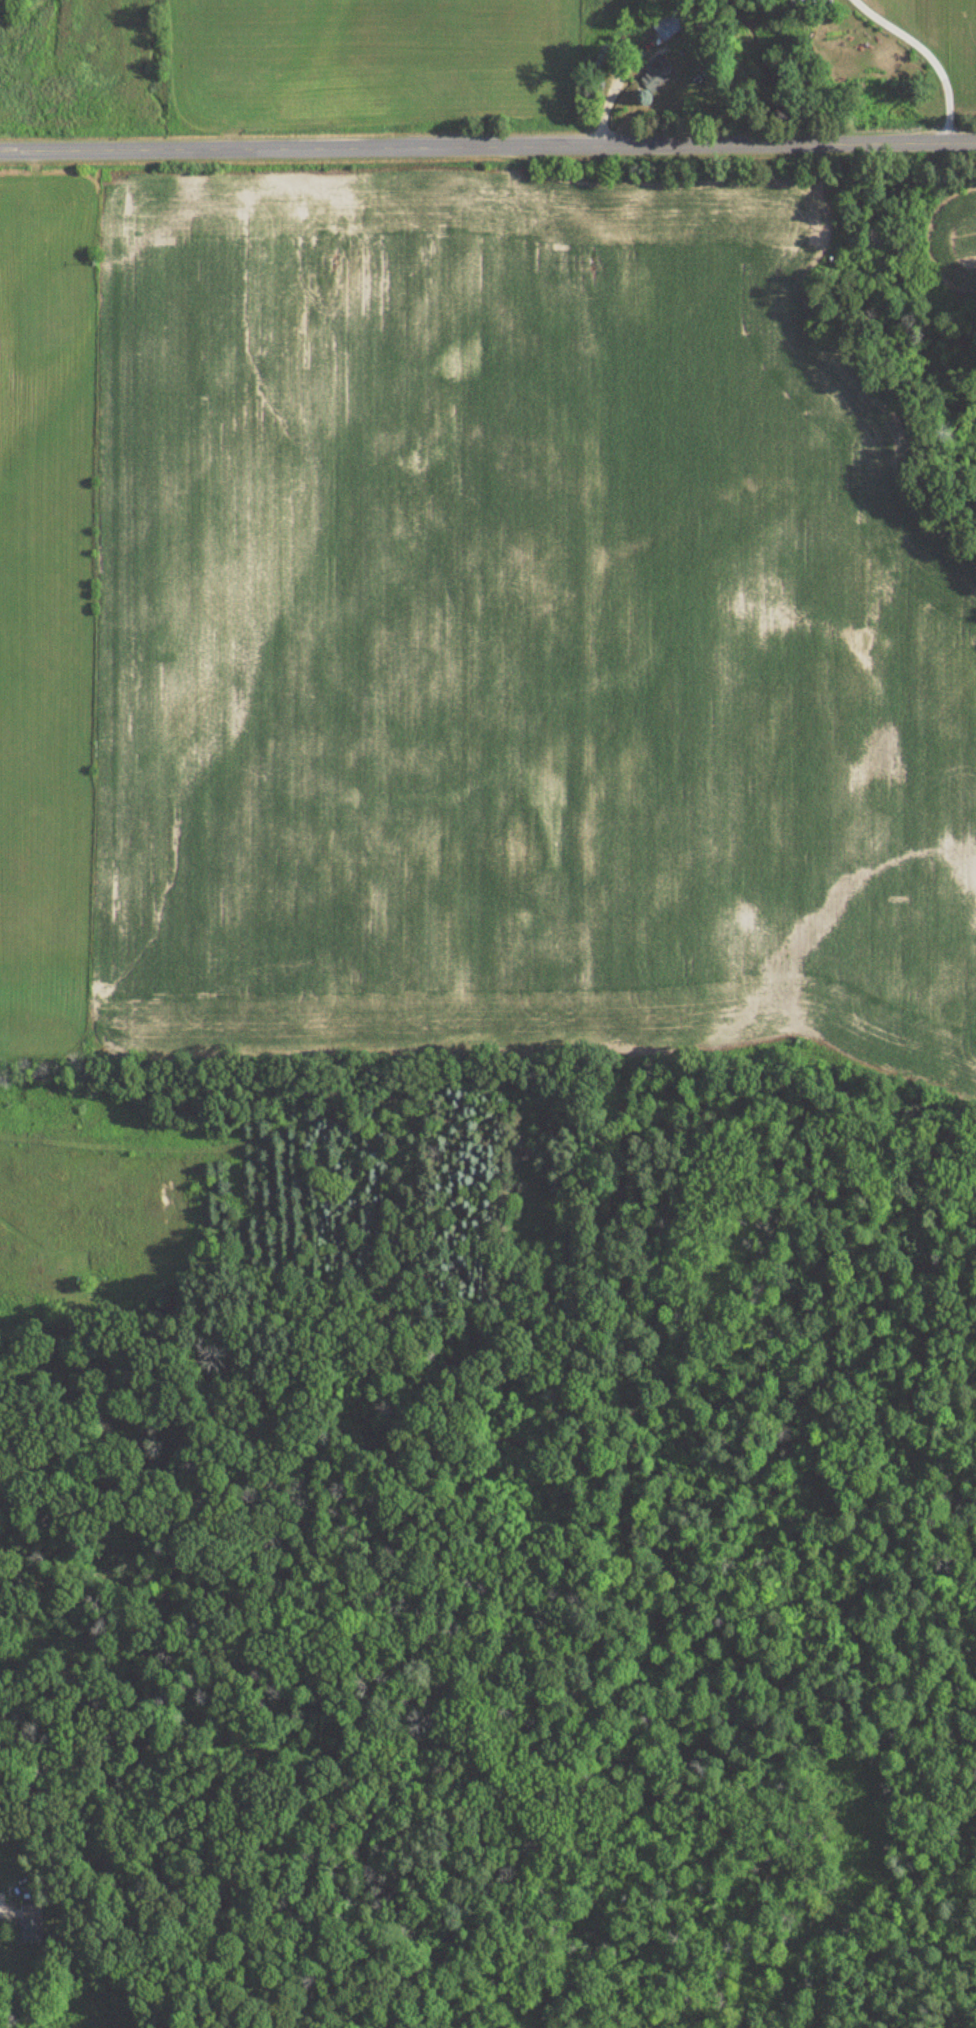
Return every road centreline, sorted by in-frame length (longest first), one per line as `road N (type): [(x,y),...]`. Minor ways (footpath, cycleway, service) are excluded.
road 1 (tertiary): [(0,150),(975,141)]

